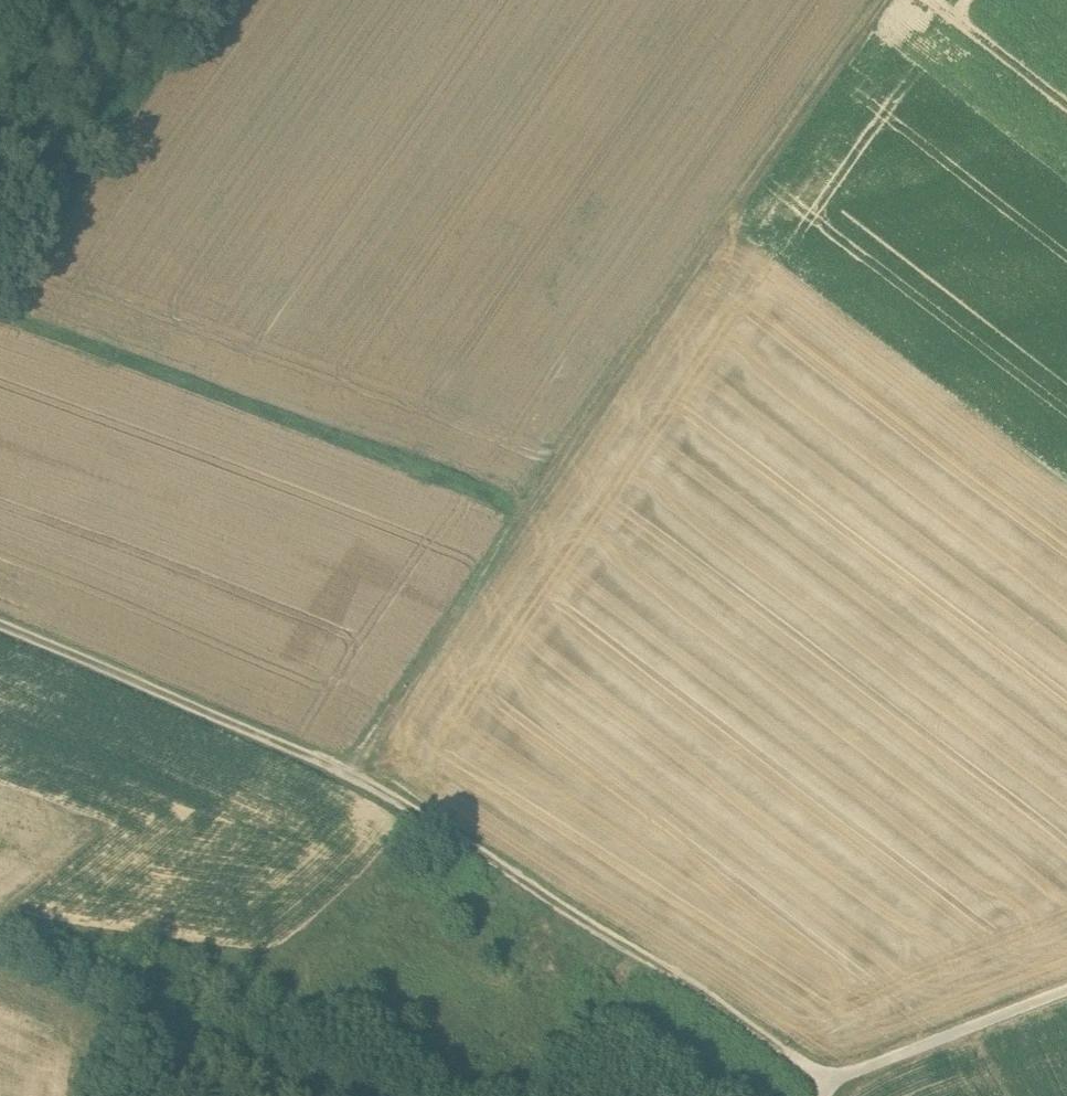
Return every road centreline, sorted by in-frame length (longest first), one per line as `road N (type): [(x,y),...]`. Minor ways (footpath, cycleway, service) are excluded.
road 1 (track): [(826,1082),(419,811),(350,775),(0,634)]
road 2 (track): [(883,0),(708,243),(350,775)]
road 3 (track): [(826,1082),(1066,991)]

